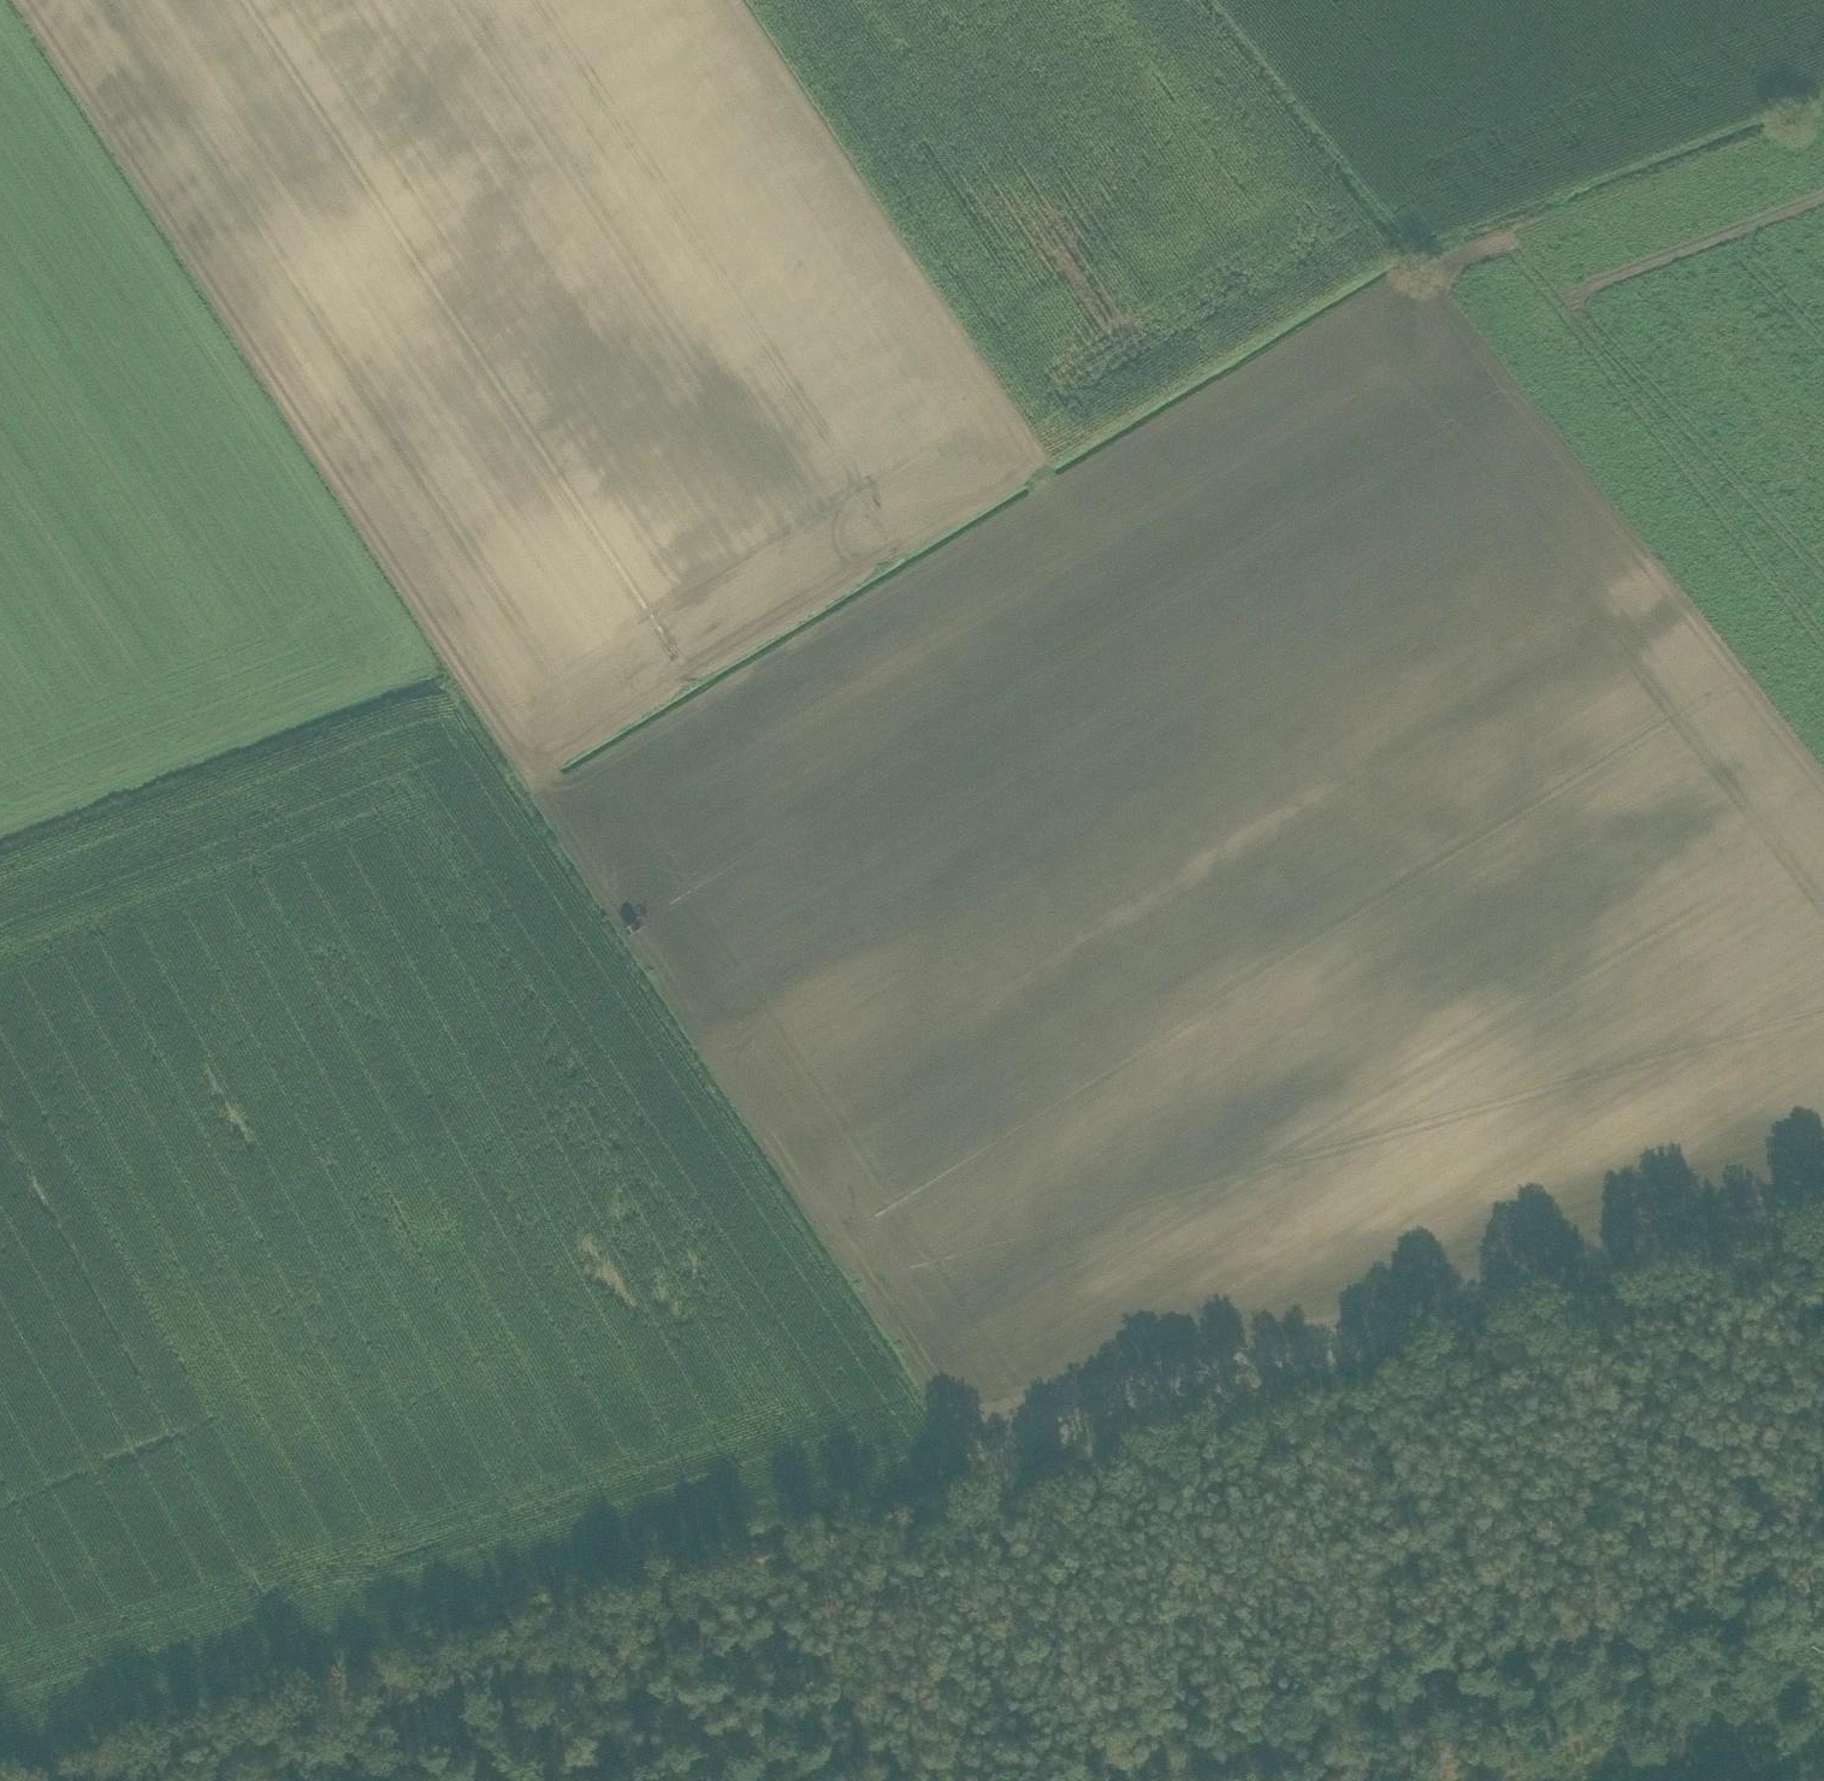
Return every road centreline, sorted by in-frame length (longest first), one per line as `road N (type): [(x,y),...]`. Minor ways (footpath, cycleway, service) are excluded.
road 1 (track): [(41,1780),(1823,1228)]

